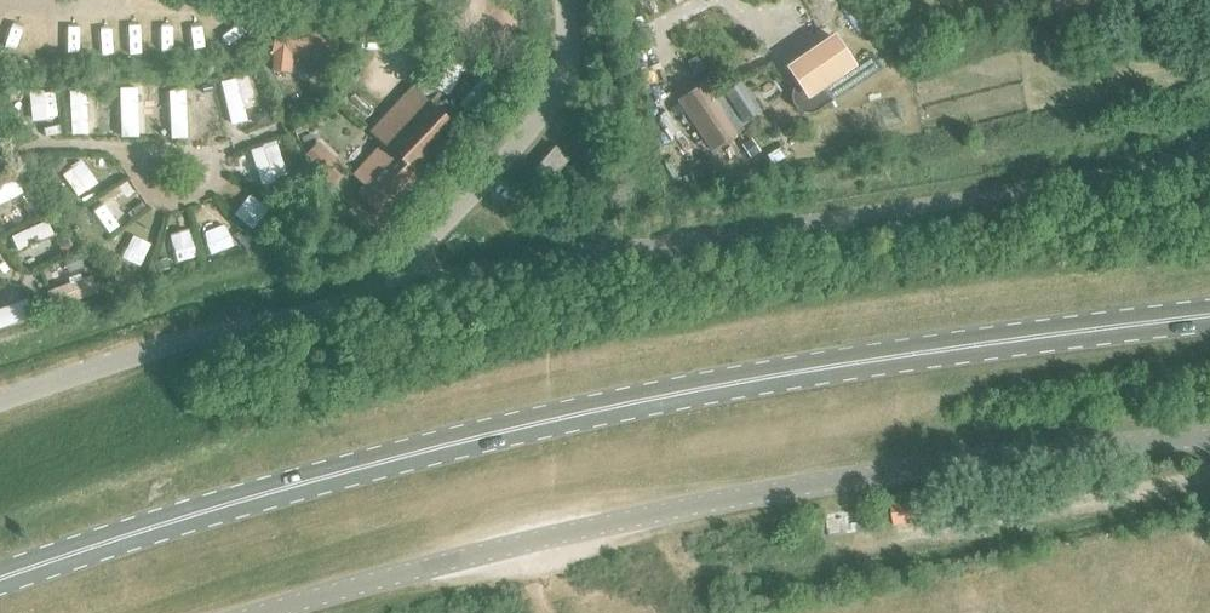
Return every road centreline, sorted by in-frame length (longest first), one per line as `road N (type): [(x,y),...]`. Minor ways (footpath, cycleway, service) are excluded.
road 1 (primary): [(0,586),(313,488),(568,425),(829,376),(1209,322)]
road 2 (unclassified): [(269,612),(604,525),(756,496),(972,462),(1209,440)]
road 3 (unclassified): [(0,401),(343,296),(411,260),(477,204),(567,86),(572,54),(562,0)]

